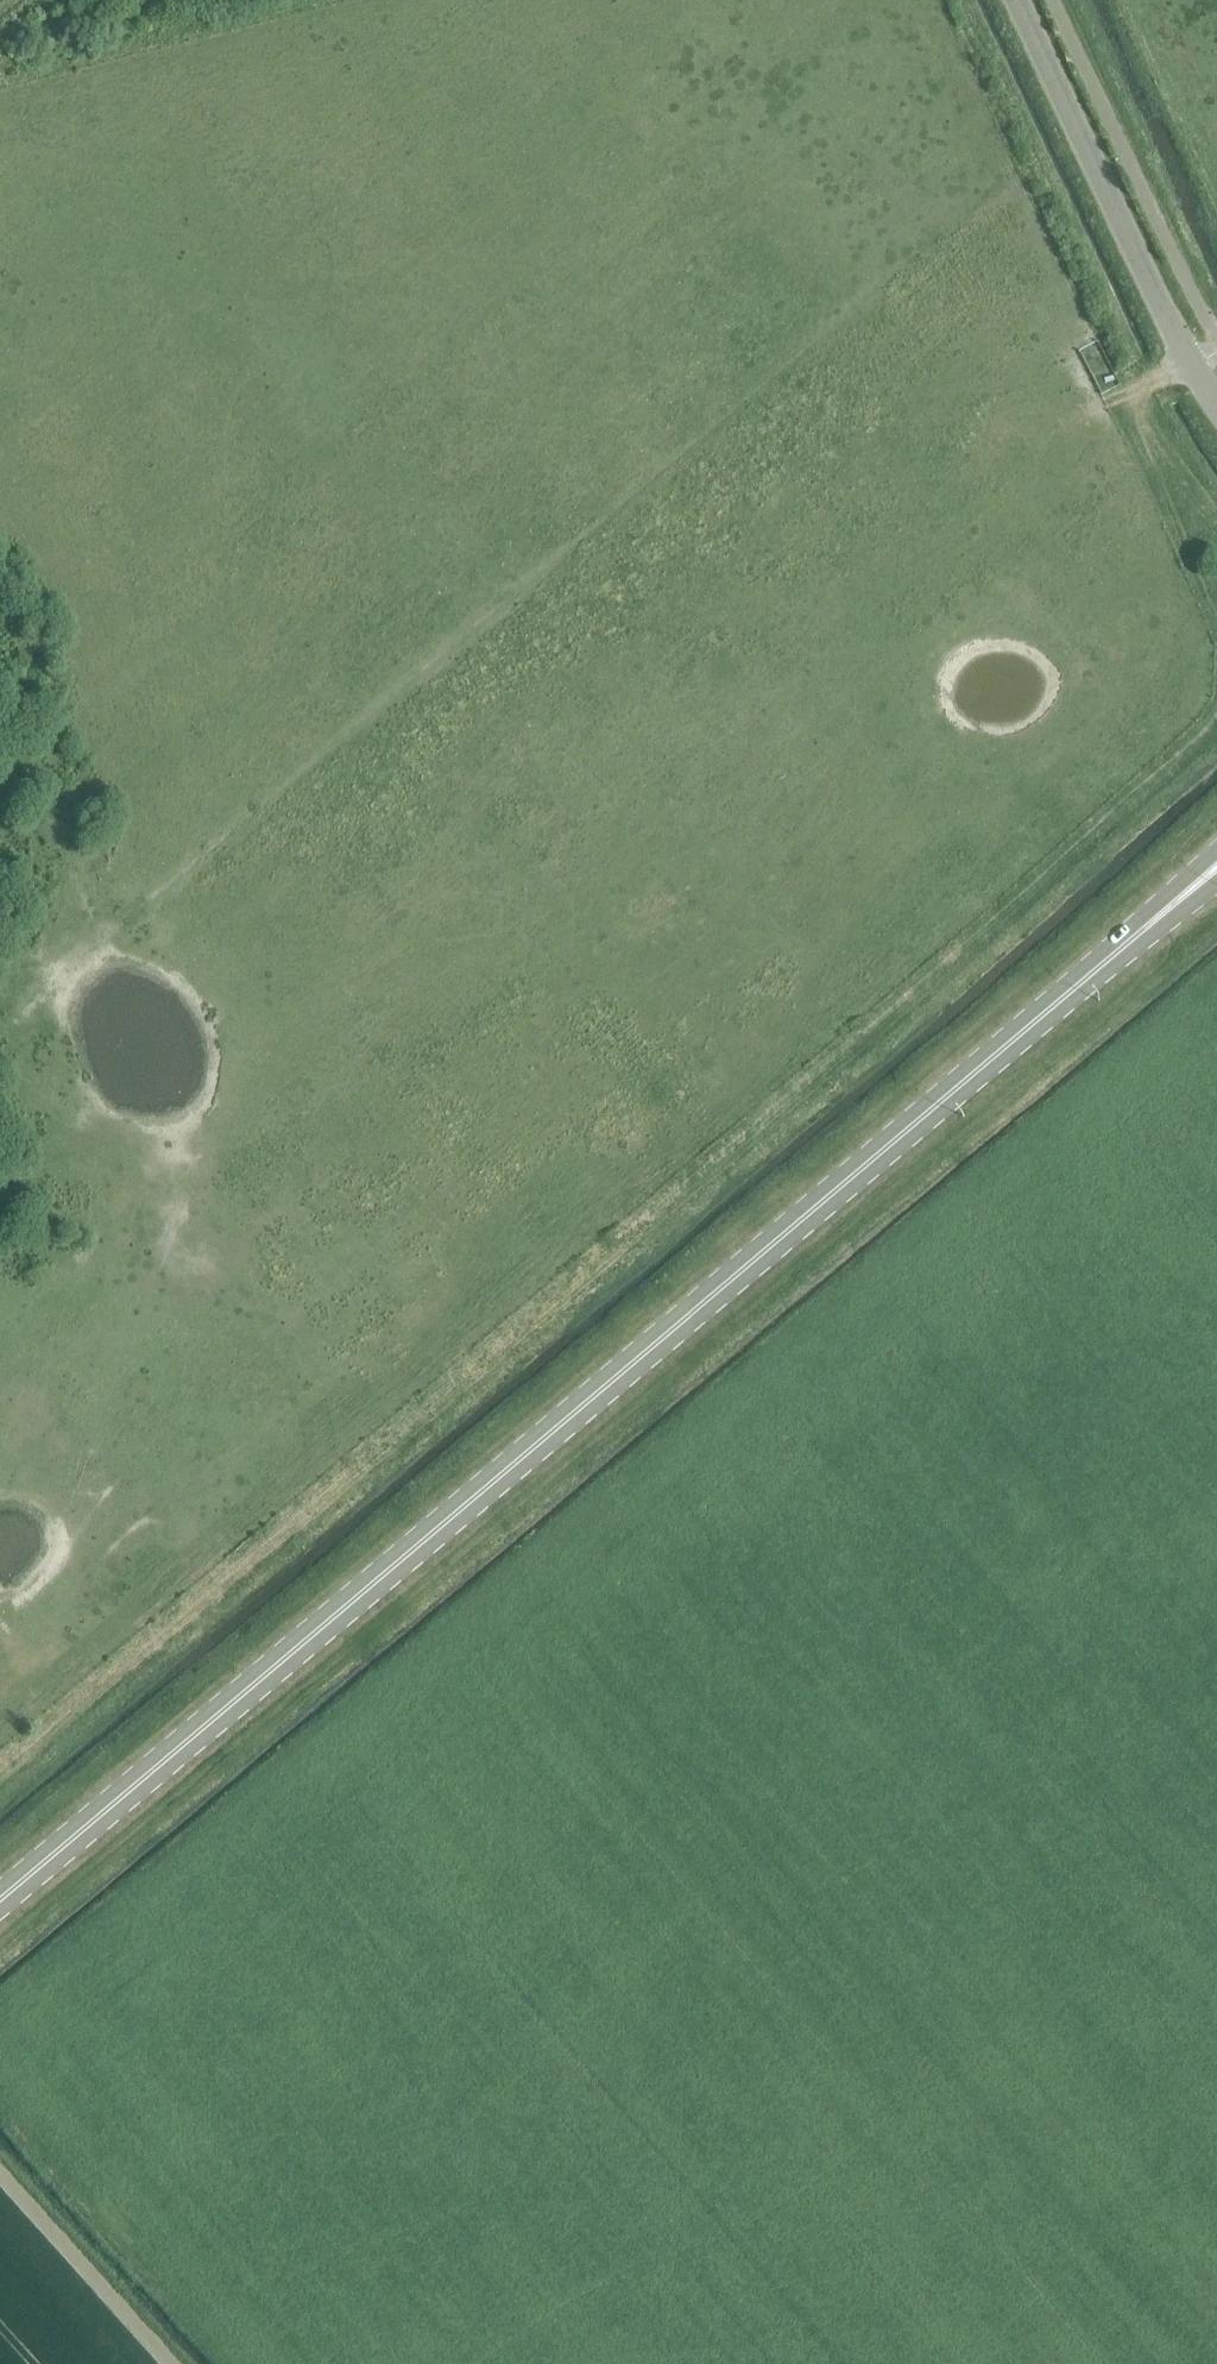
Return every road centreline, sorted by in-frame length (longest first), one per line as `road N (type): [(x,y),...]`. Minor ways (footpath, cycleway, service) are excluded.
road 1 (secondary): [(0,1897),(1187,892)]
road 2 (unclassified): [(1216,396),(1191,364),(1018,0)]

